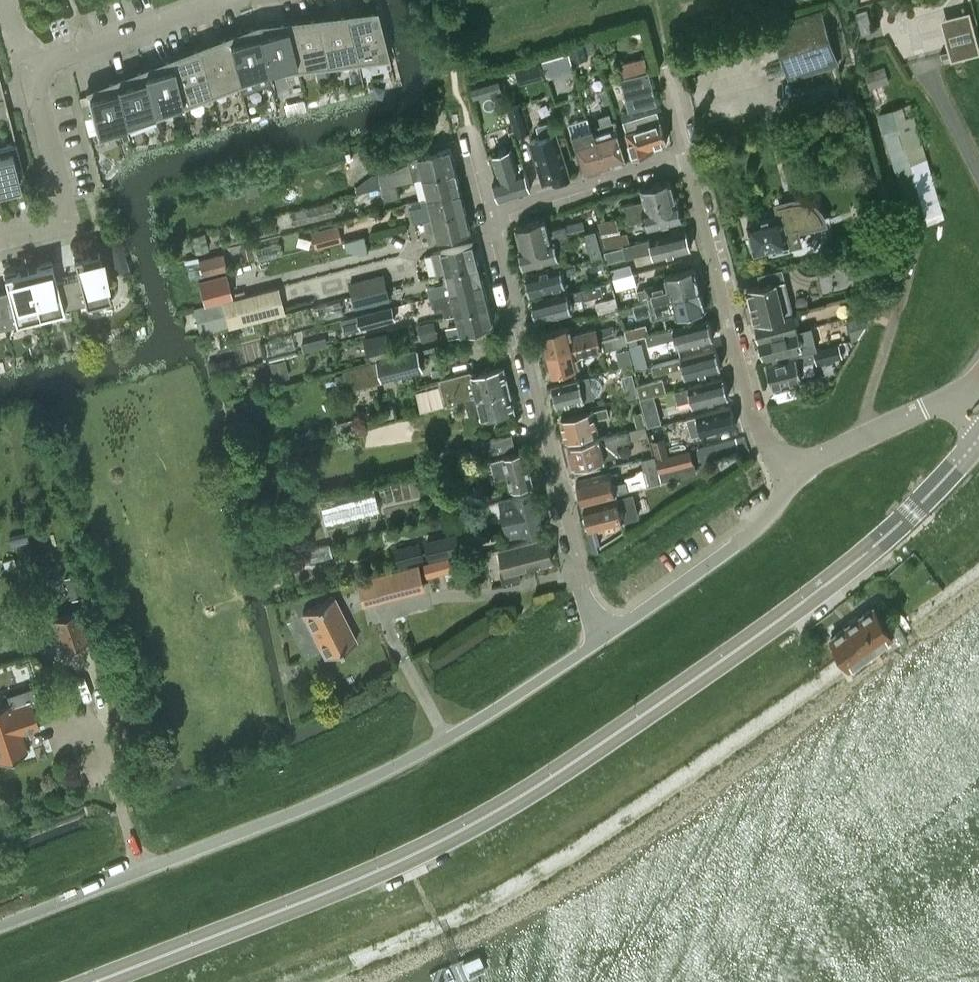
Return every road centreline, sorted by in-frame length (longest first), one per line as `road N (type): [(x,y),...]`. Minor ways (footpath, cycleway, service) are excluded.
road 1 (tertiary): [(92,981),(401,860),(525,793),(842,572),(914,511),(978,434)]
road 2 (unclassified): [(0,926),(343,791),(473,723),(600,641)]
road 3 (residential): [(489,213),(600,641)]
road 4 (residential): [(795,464),(754,419),(687,154)]
road 5 (unclassified): [(600,641),(755,530),(795,464)]
road 6 (residential): [(0,238),(67,221),(27,68)]
road 7 (residential): [(687,154),(489,213)]
road 8 (unclassified): [(795,464),(957,395),(978,417)]
road 9 (residential): [(27,68),(210,0)]
road 10 (residential): [(978,179),(904,18)]

